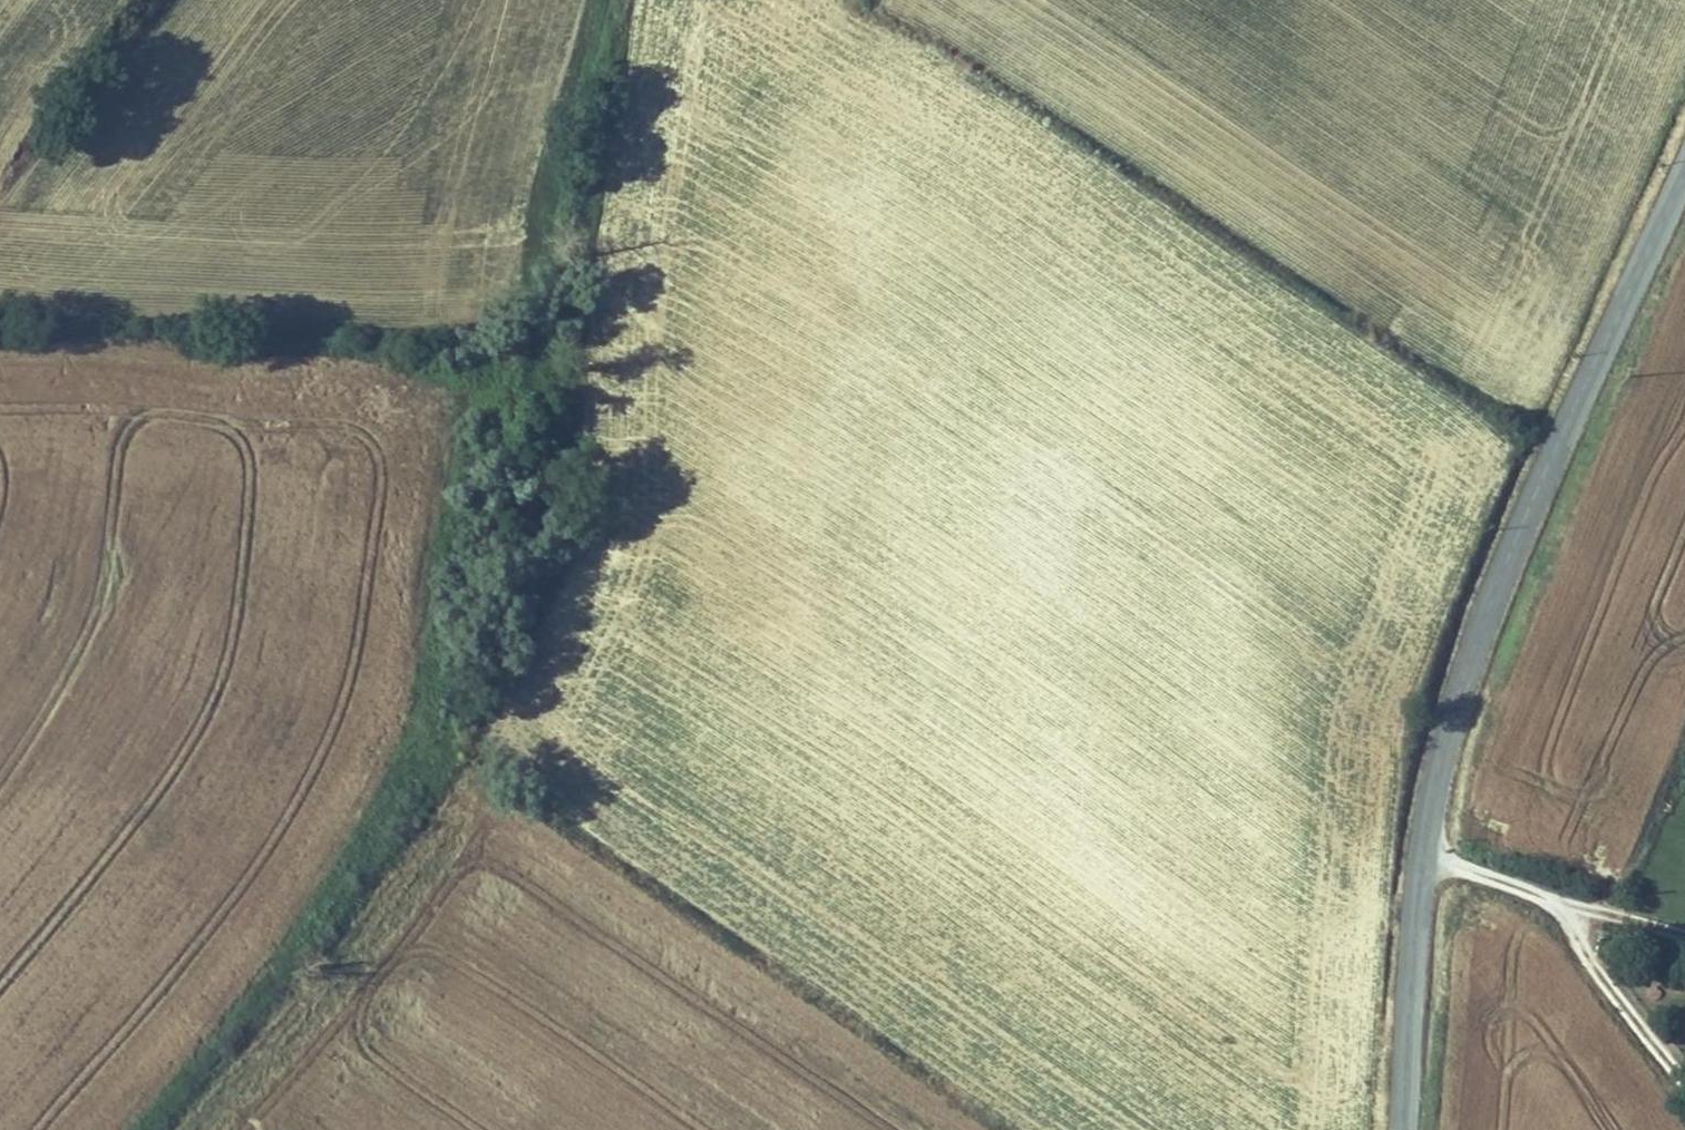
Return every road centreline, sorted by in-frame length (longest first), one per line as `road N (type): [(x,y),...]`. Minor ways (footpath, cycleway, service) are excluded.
road 1 (tertiary): [(1684,174),(1599,353),(1457,691),(1423,859),(1404,1129)]
road 2 (track): [(1684,936),(1423,859)]

